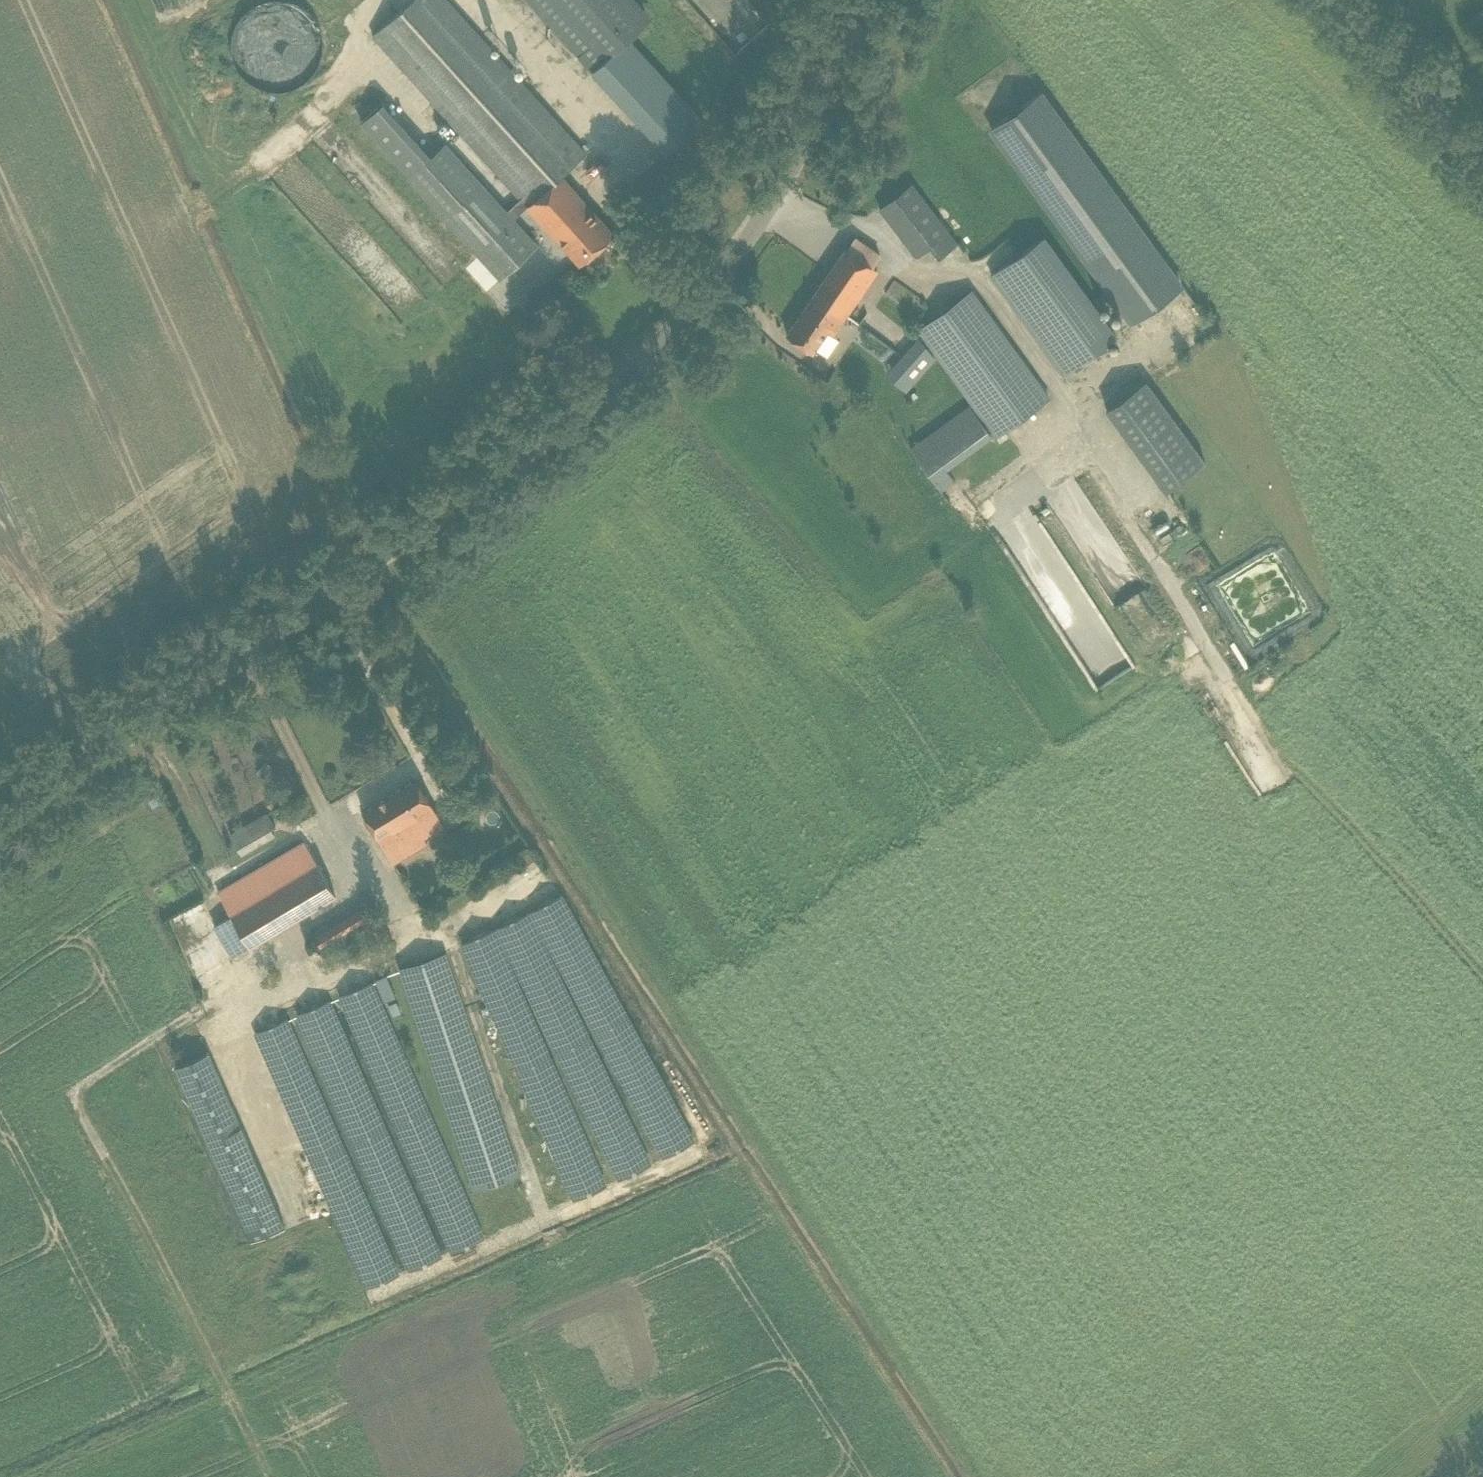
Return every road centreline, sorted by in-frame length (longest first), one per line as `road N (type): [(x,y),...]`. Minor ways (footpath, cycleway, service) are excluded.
road 1 (unclassified): [(0,824),(624,377),(713,284),(774,200),(867,0)]
road 2 (unclassified): [(1482,139),(1359,0)]

